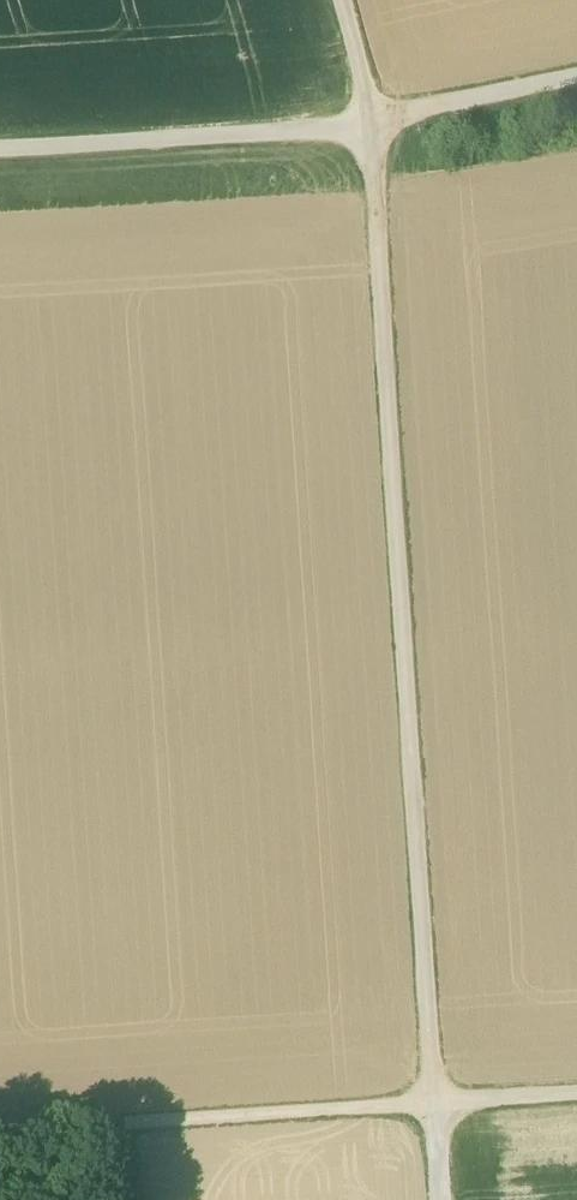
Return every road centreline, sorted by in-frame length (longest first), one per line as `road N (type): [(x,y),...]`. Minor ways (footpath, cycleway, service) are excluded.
road 1 (track): [(432,1103),(373,122)]
road 2 (track): [(0,1131),(432,1103)]
road 3 (track): [(0,148),(373,122)]
road 4 (track): [(576,78),(373,122)]
road 5 (track): [(432,1103),(576,1094)]
road 6 (track): [(373,122),(338,0)]

